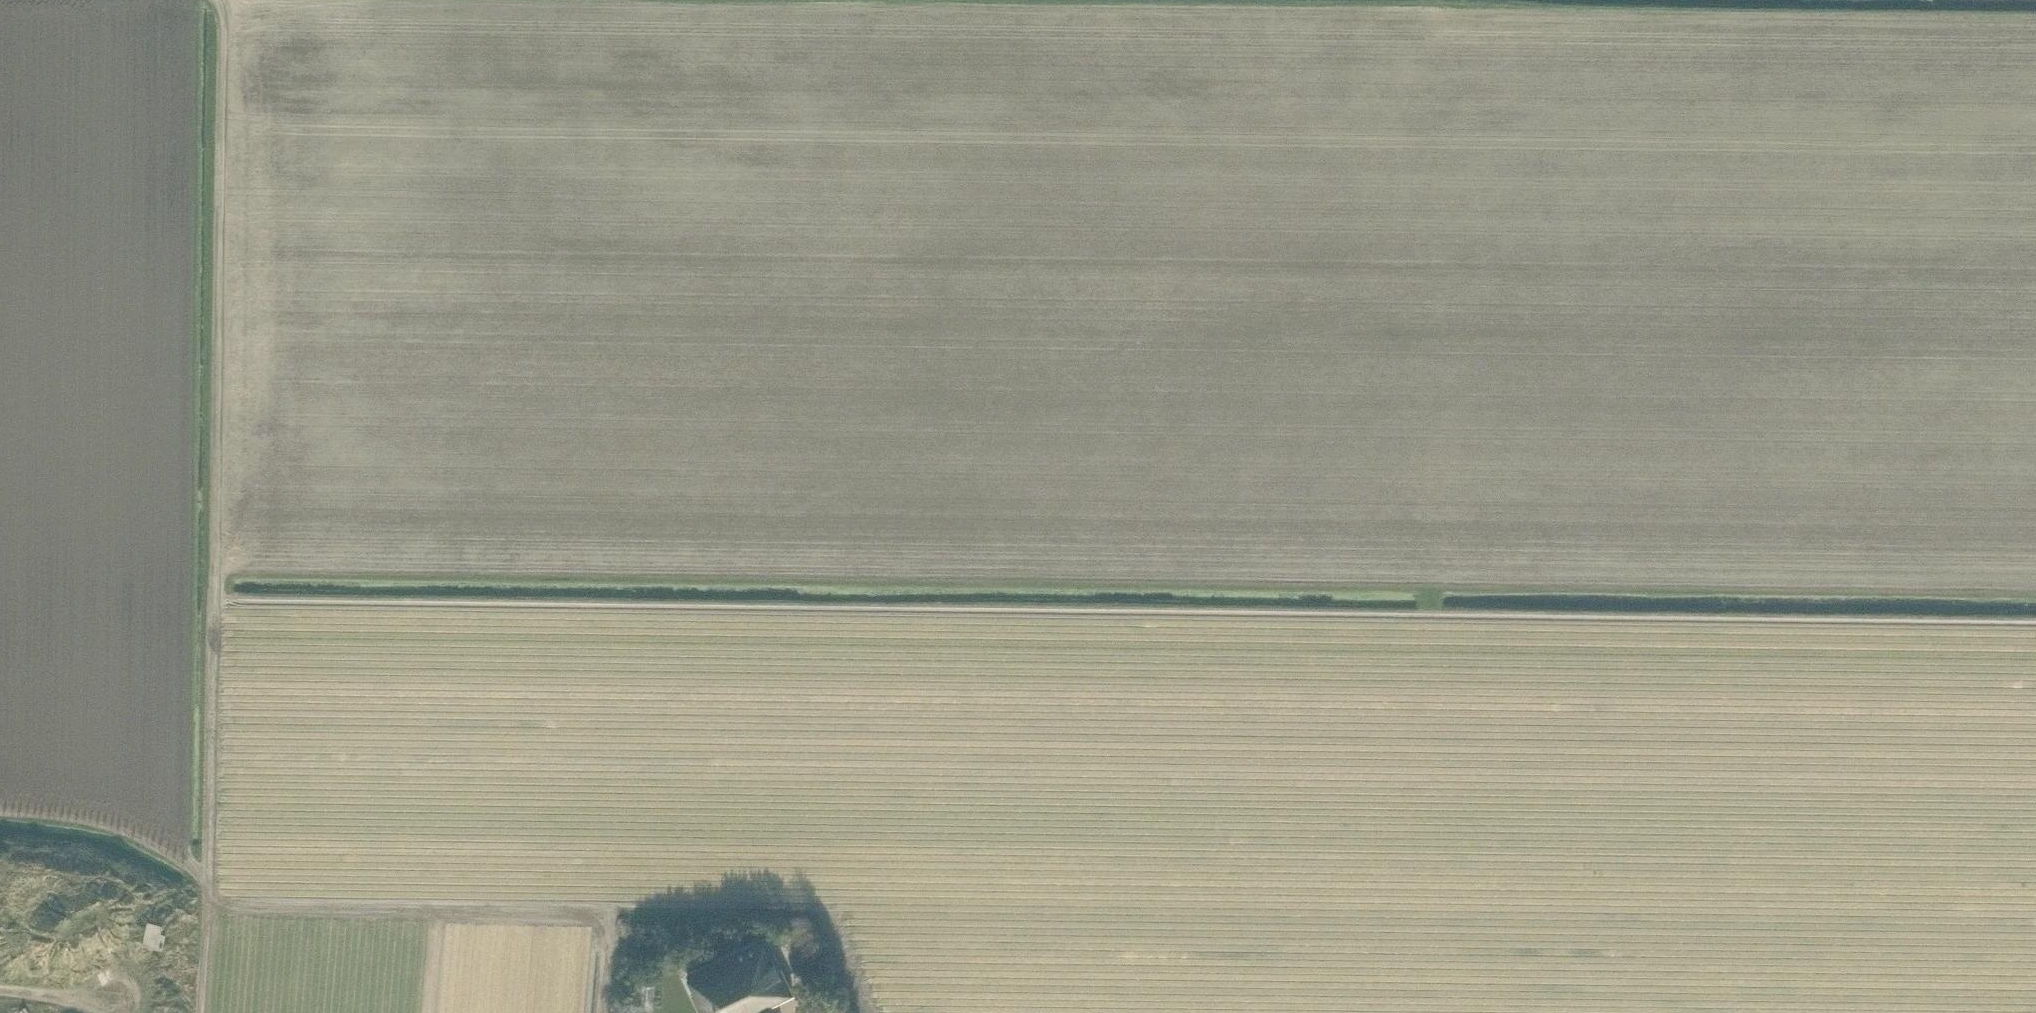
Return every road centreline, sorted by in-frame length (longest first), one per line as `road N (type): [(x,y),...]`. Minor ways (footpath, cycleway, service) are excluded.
road 1 (track): [(2035,587),(215,566),(211,888),(231,903),(440,908)]
road 2 (track): [(431,1012),(440,908),(599,917),(606,929),(599,1012)]
road 3 (track): [(211,888),(200,1012)]

